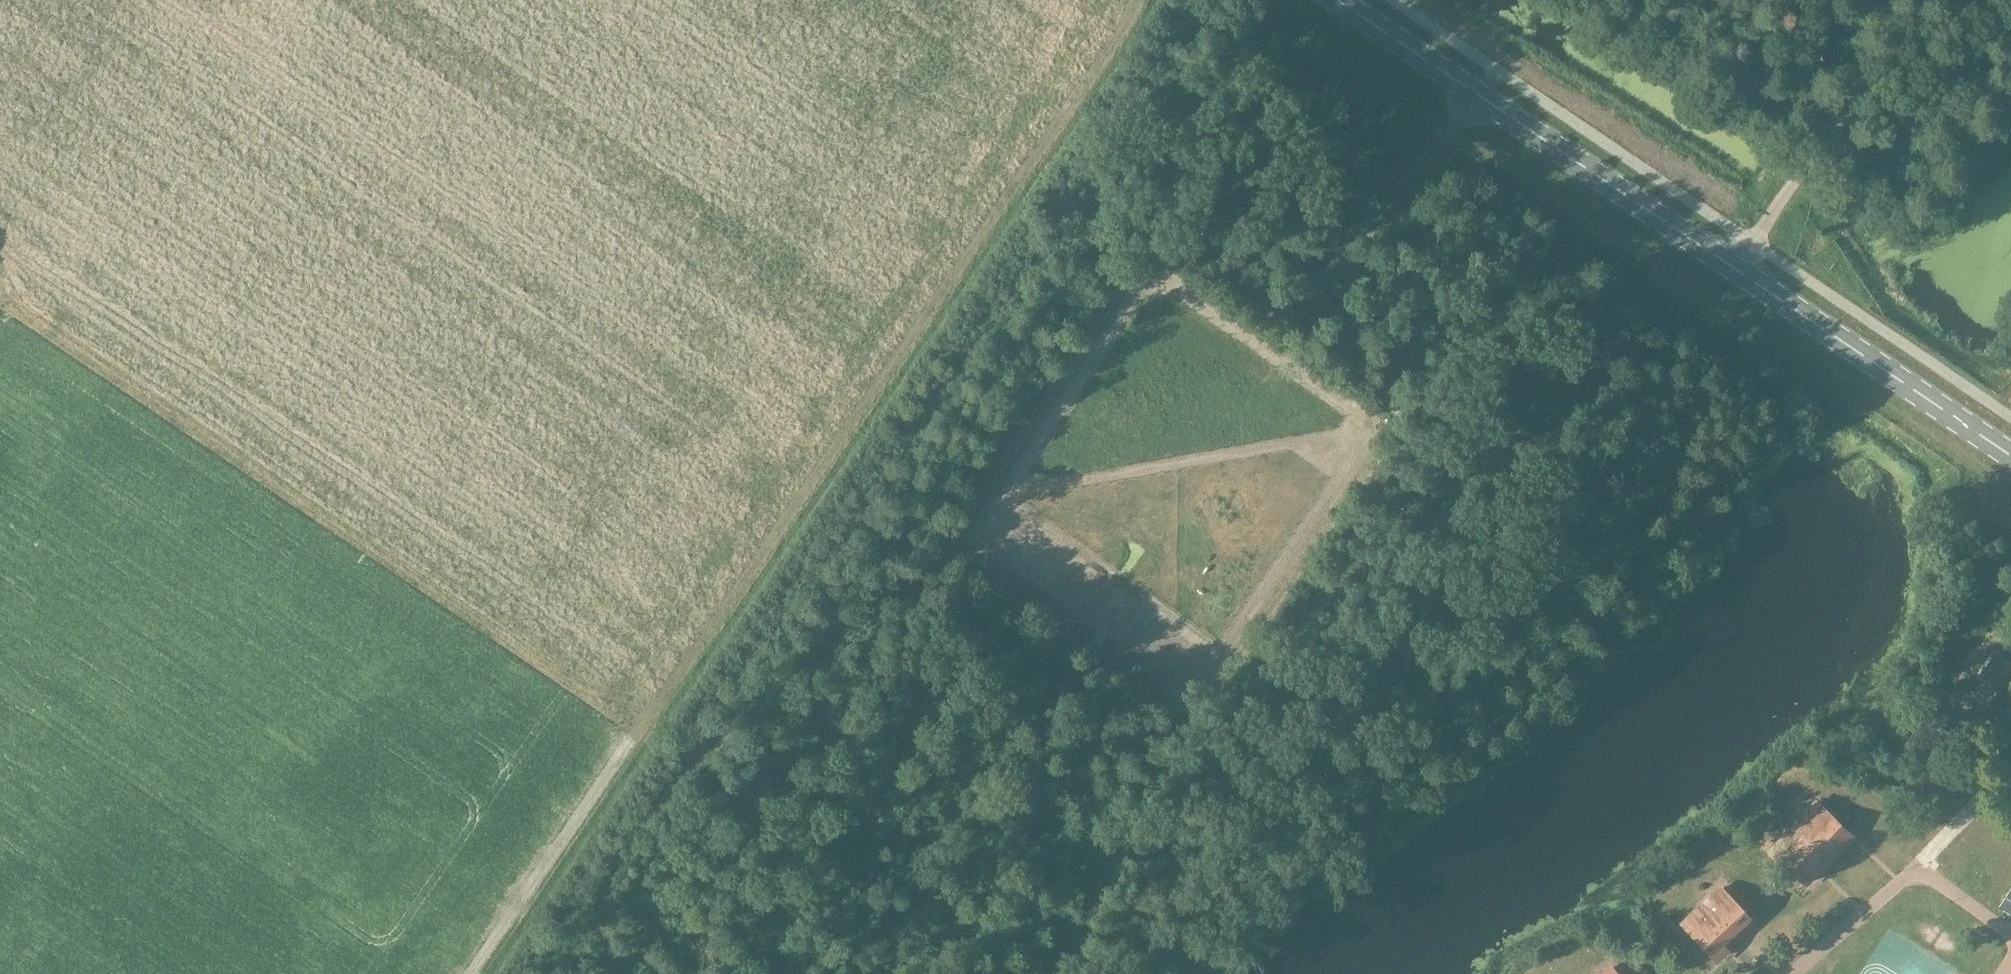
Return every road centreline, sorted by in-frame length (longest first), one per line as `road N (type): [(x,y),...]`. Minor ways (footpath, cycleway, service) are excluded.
road 1 (secondary): [(1734,268),(1338,0)]
road 2 (secondary): [(2010,456),(1734,268)]
road 3 (unclassified): [(1862,34),(1857,90),(1734,268)]

